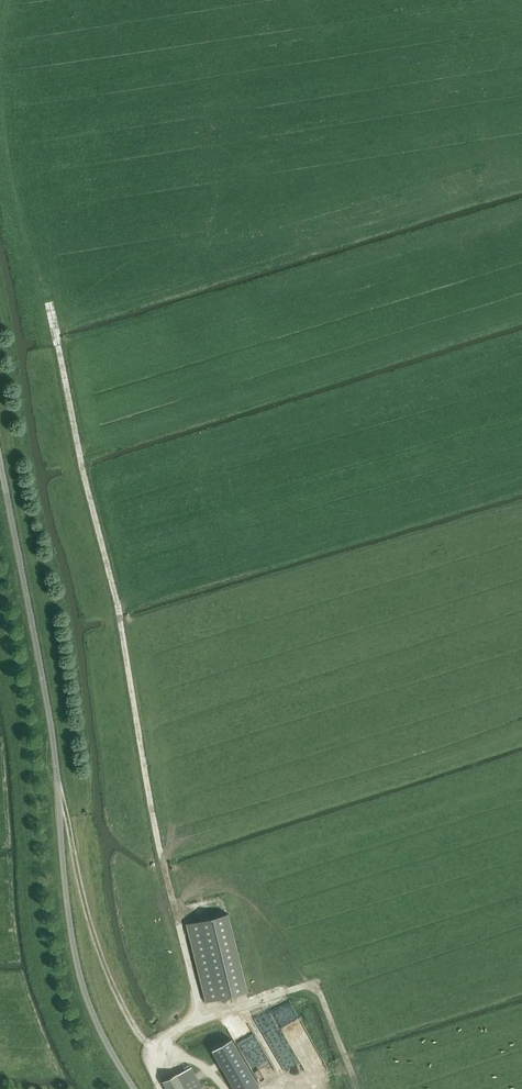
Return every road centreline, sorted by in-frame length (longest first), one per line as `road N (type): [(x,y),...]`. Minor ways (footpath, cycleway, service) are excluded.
road 1 (track): [(203,1019),(50,304)]
road 2 (unclassified): [(138,1088),(90,1001),(72,913),(54,709),(0,441)]

